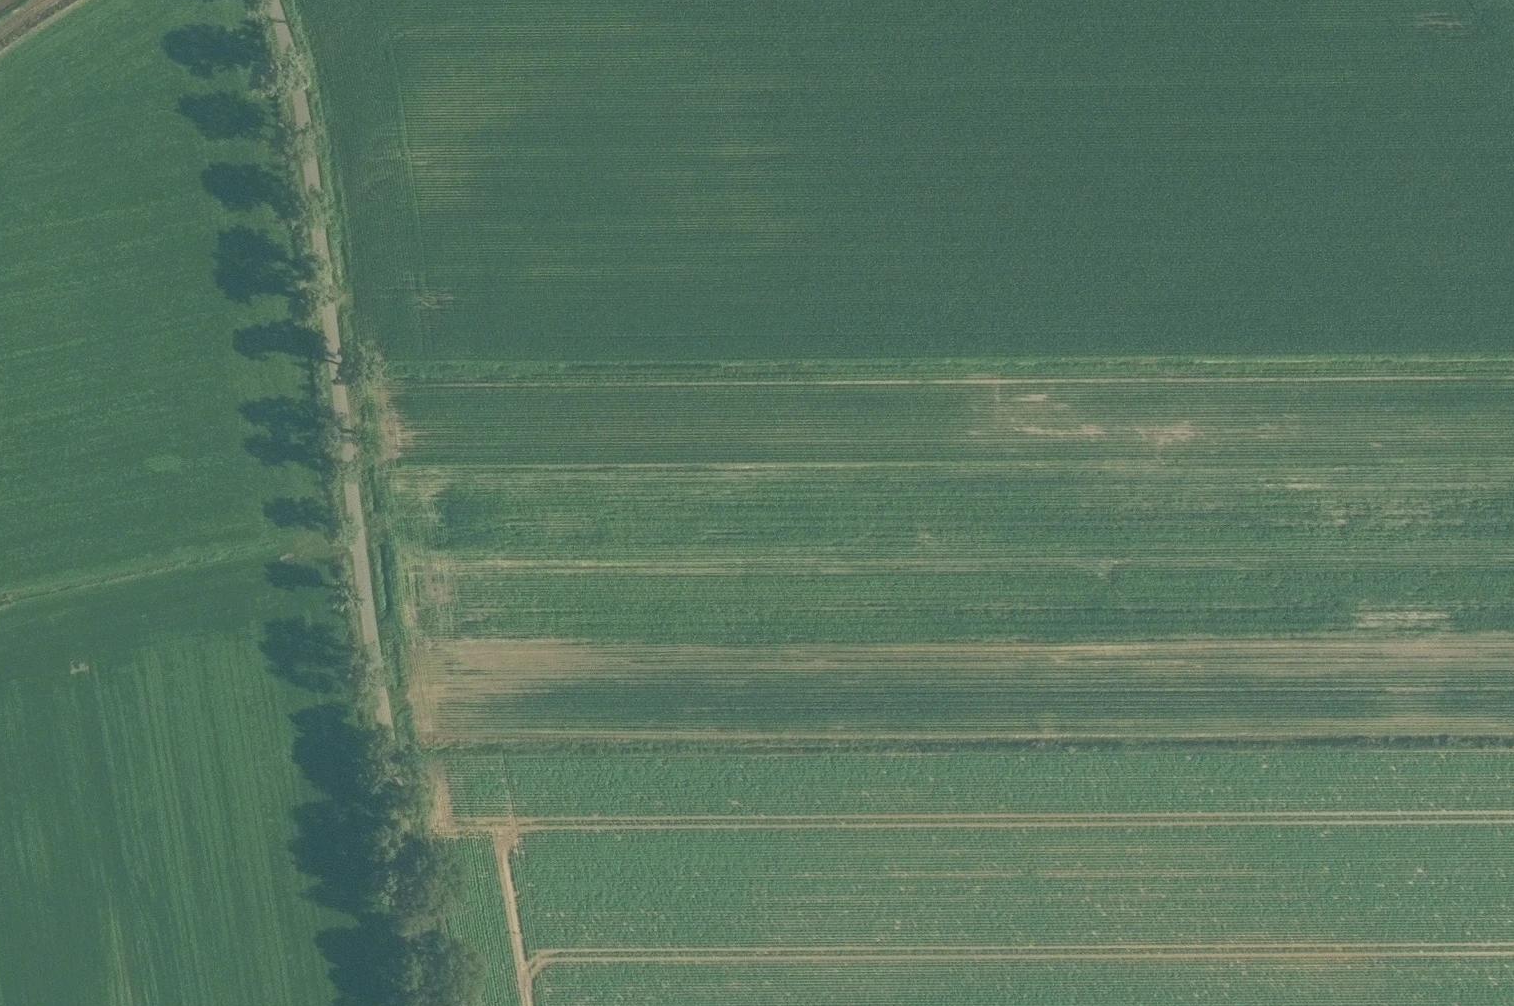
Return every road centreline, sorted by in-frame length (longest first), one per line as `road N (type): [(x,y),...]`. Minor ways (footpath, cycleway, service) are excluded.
road 1 (unclassified): [(433,1005),(305,81),(272,0)]

